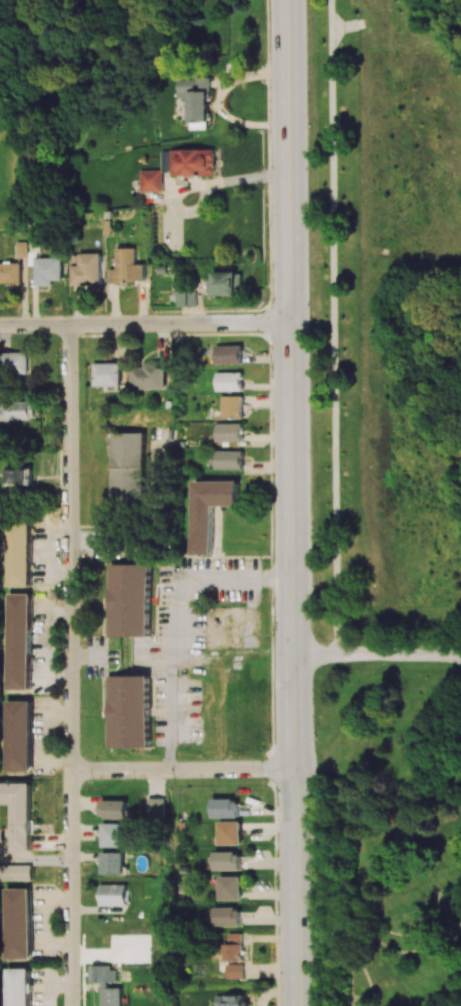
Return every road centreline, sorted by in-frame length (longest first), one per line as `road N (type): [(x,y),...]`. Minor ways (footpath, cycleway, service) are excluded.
road 1 (primary): [(290,322),(297,1005)]
road 2 (residential): [(70,325),(71,1005)]
road 3 (primary): [(288,0),(290,322)]
road 4 (residential): [(290,322),(0,326)]
road 5 (residential): [(296,769),(71,771)]

